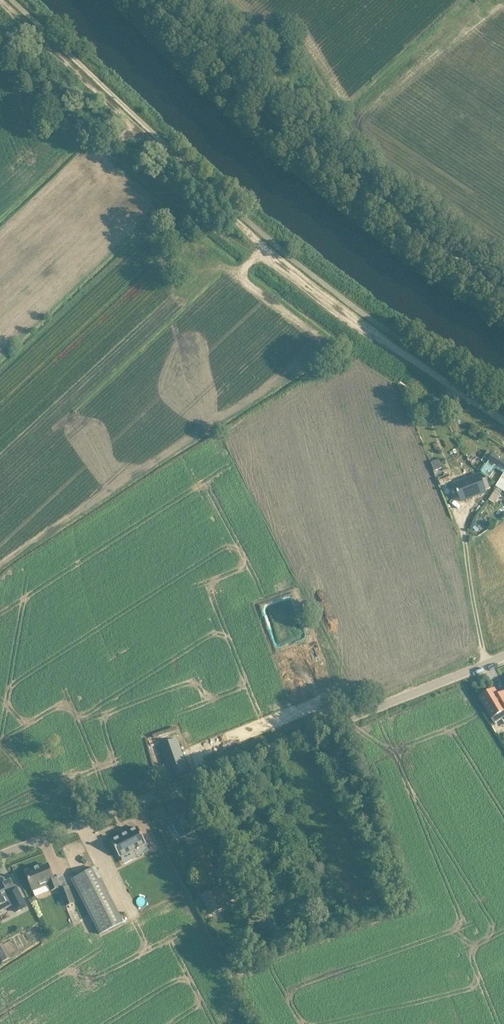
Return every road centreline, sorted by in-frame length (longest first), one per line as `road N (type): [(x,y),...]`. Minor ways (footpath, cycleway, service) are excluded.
road 1 (track): [(0,0),(273,256),(503,422)]
road 2 (unclassified): [(0,856),(503,656)]
road 3 (track): [(167,0),(346,165),(503,288)]

